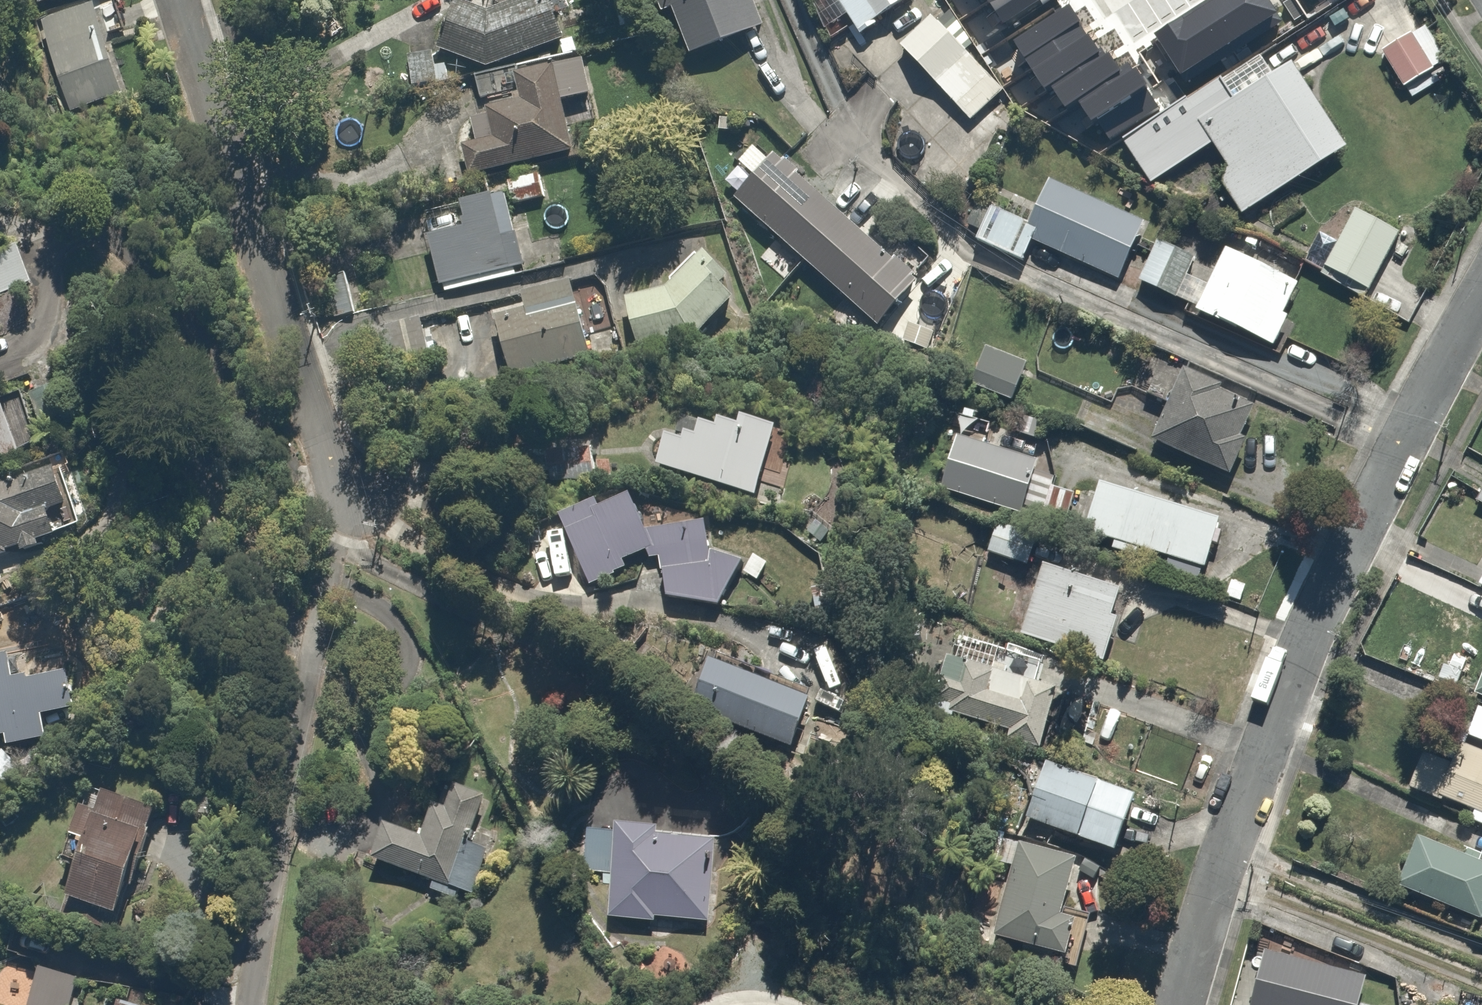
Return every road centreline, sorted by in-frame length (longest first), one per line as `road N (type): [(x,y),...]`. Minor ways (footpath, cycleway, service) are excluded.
road 1 (residential): [(1481,298),(1339,552),(1278,694),(1181,1004)]
road 2 (residential): [(178,0),(321,443),(362,498)]

